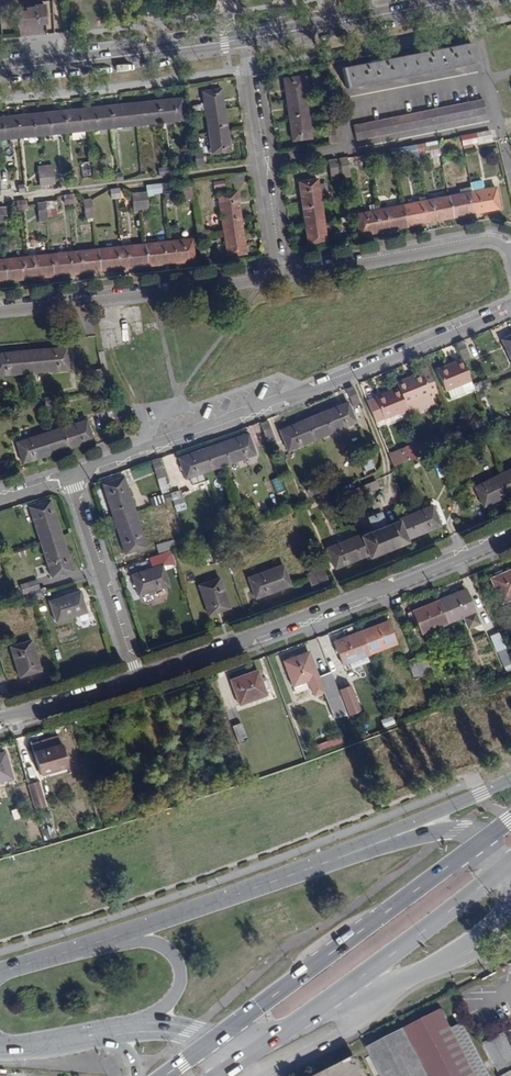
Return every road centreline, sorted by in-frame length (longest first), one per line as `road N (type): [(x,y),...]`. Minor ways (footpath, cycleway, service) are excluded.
road 1 (residential): [(67,475),(277,401),(510,305)]
road 2 (residential): [(510,533),(348,601),(131,676)]
road 3 (primary): [(484,839),(211,1039)]
road 4 (residential): [(278,273),(0,306)]
road 5 (primary): [(293,1024),(507,865)]
road 6 (residential): [(0,68),(240,40)]
road 7 (residential): [(510,254),(485,237),(278,273)]
road 8 (residential): [(240,40),(278,273)]
road 9 (tertiary): [(338,858),(130,932)]
road 10 (residential): [(240,40),(450,0)]
road 11 (residential): [(131,676),(67,475)]
road 12 (primary): [(510,780),(338,858)]
road 13 (unclassified): [(270,1075),(420,975)]
road 14 (tertiary): [(484,839),(439,832),(338,858)]
road 15 (residential): [(131,676),(0,715)]
road 16 (tertiary): [(293,1024),(420,975)]
road 17 (tertiary): [(130,932),(0,971)]
road 18 (tertiary): [(148,1025),(177,990),(180,972),(175,954),(130,932)]

